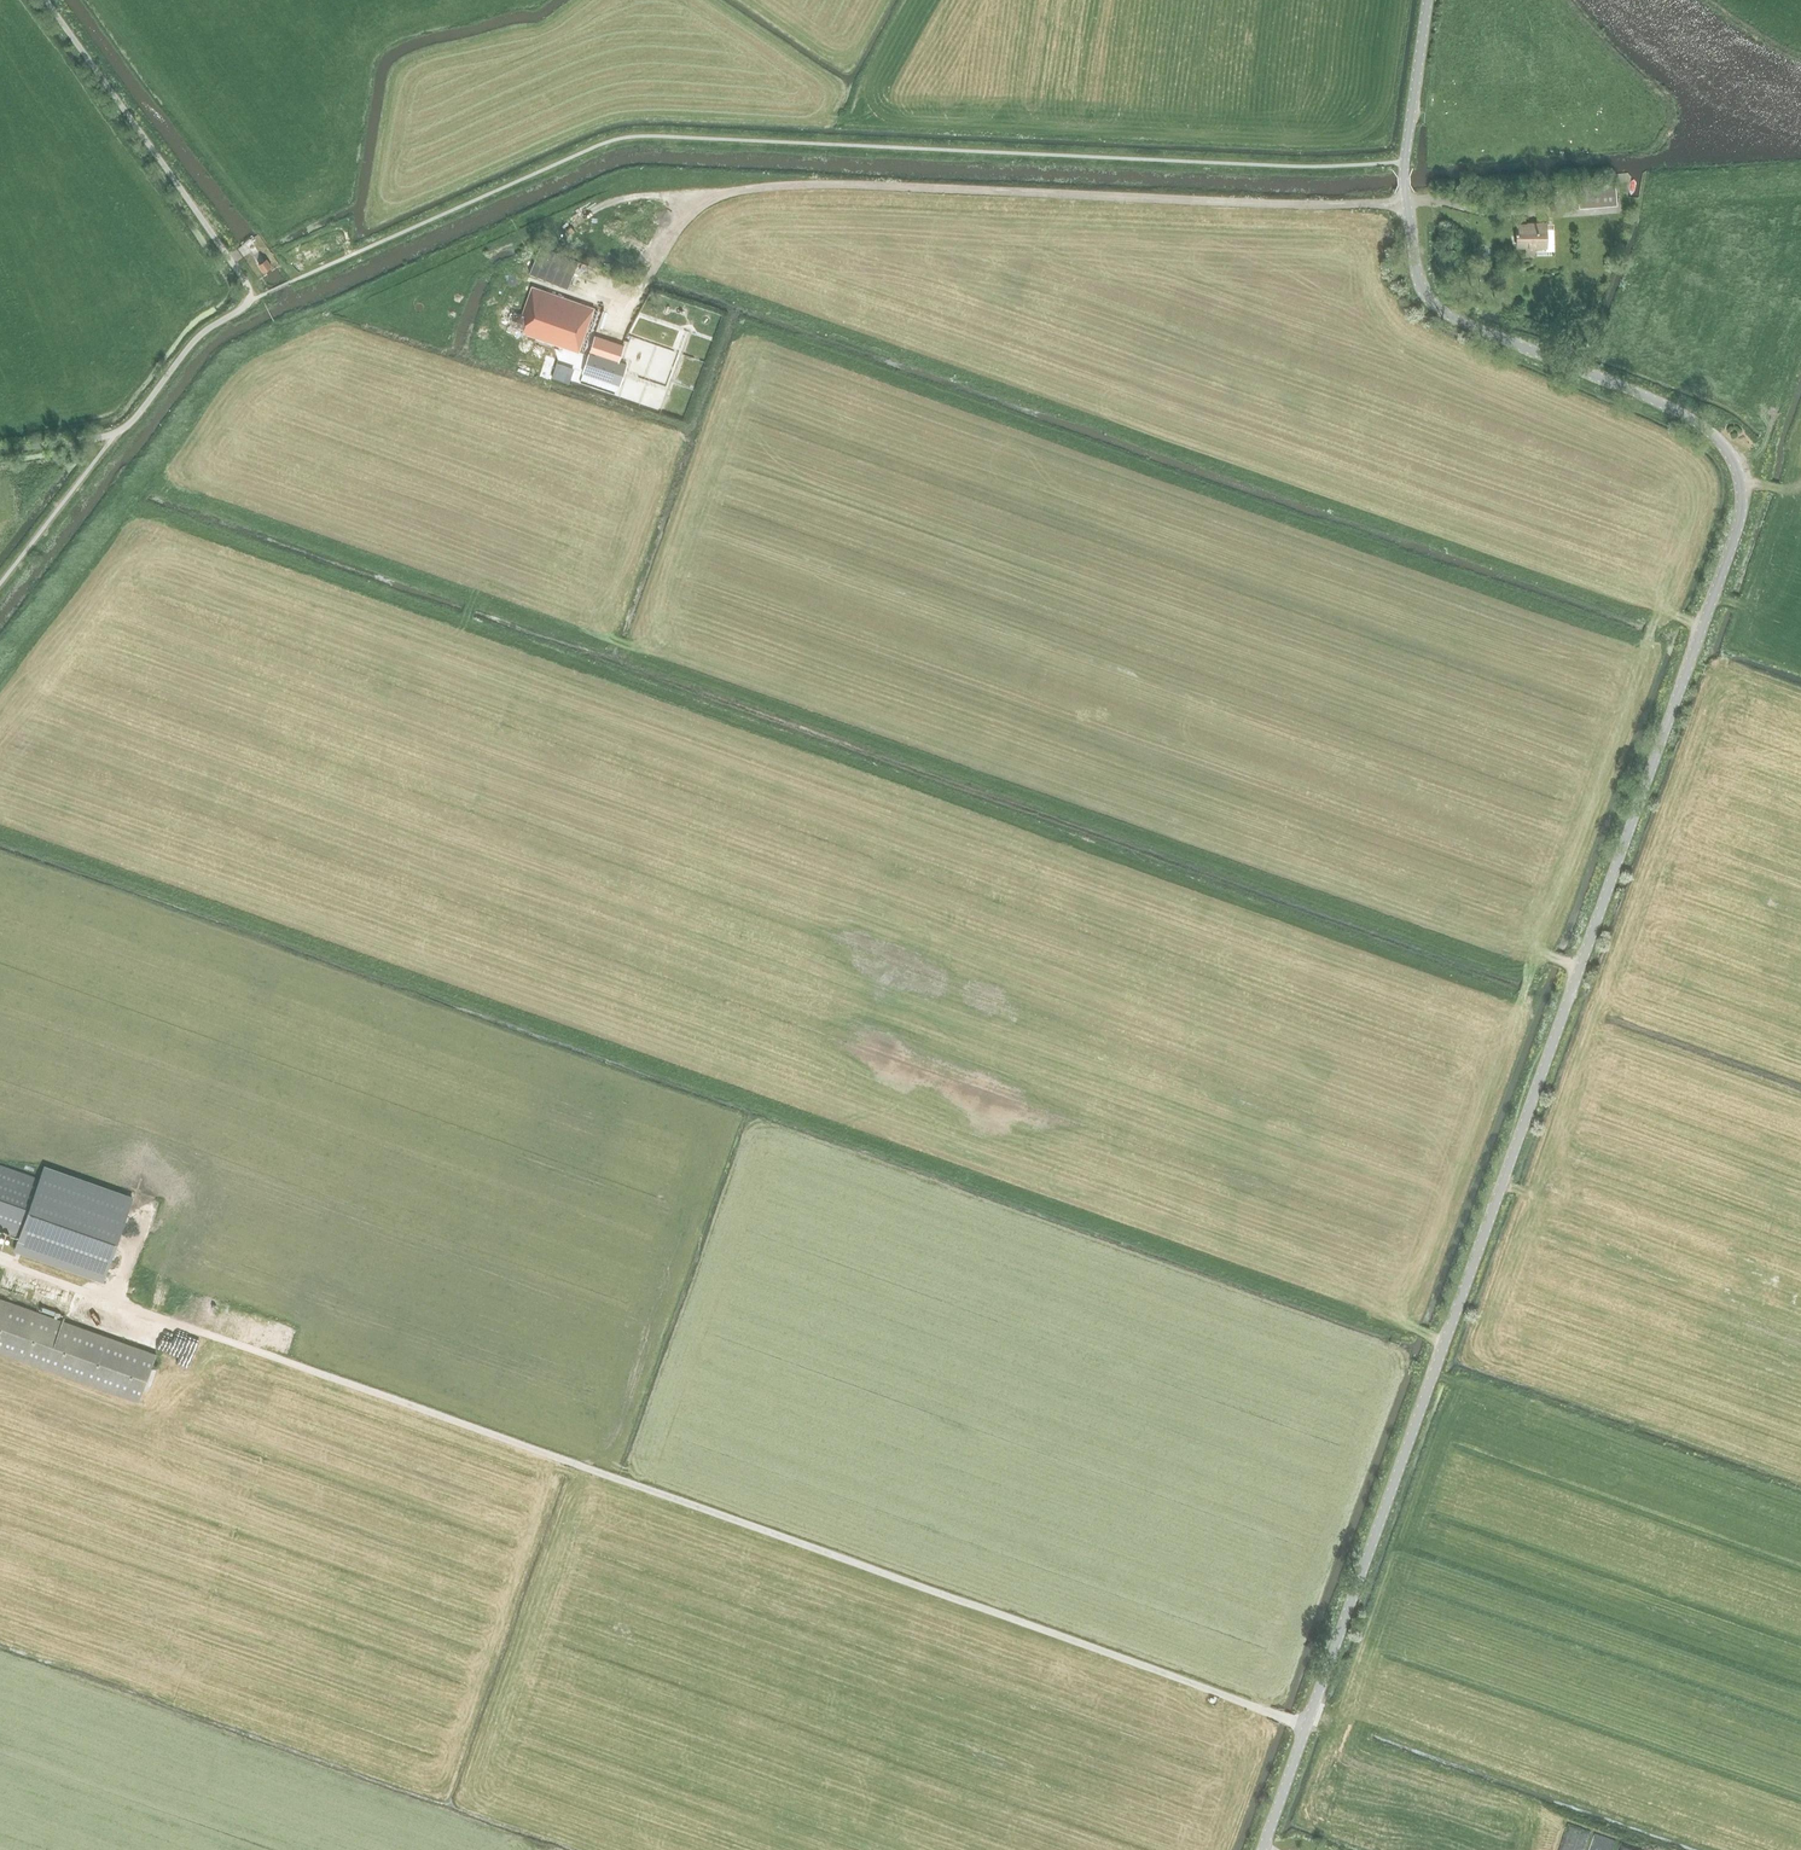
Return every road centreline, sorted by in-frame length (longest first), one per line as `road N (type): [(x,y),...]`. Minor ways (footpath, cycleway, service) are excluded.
road 1 (tertiary): [(1263,1849),(1740,515),(1737,471),(1704,428),(1452,319),(1422,289),(1403,177),(1427,0)]
road 2 (unclassified): [(84,439),(129,423),(195,340),(245,306),(250,292),(46,0)]

